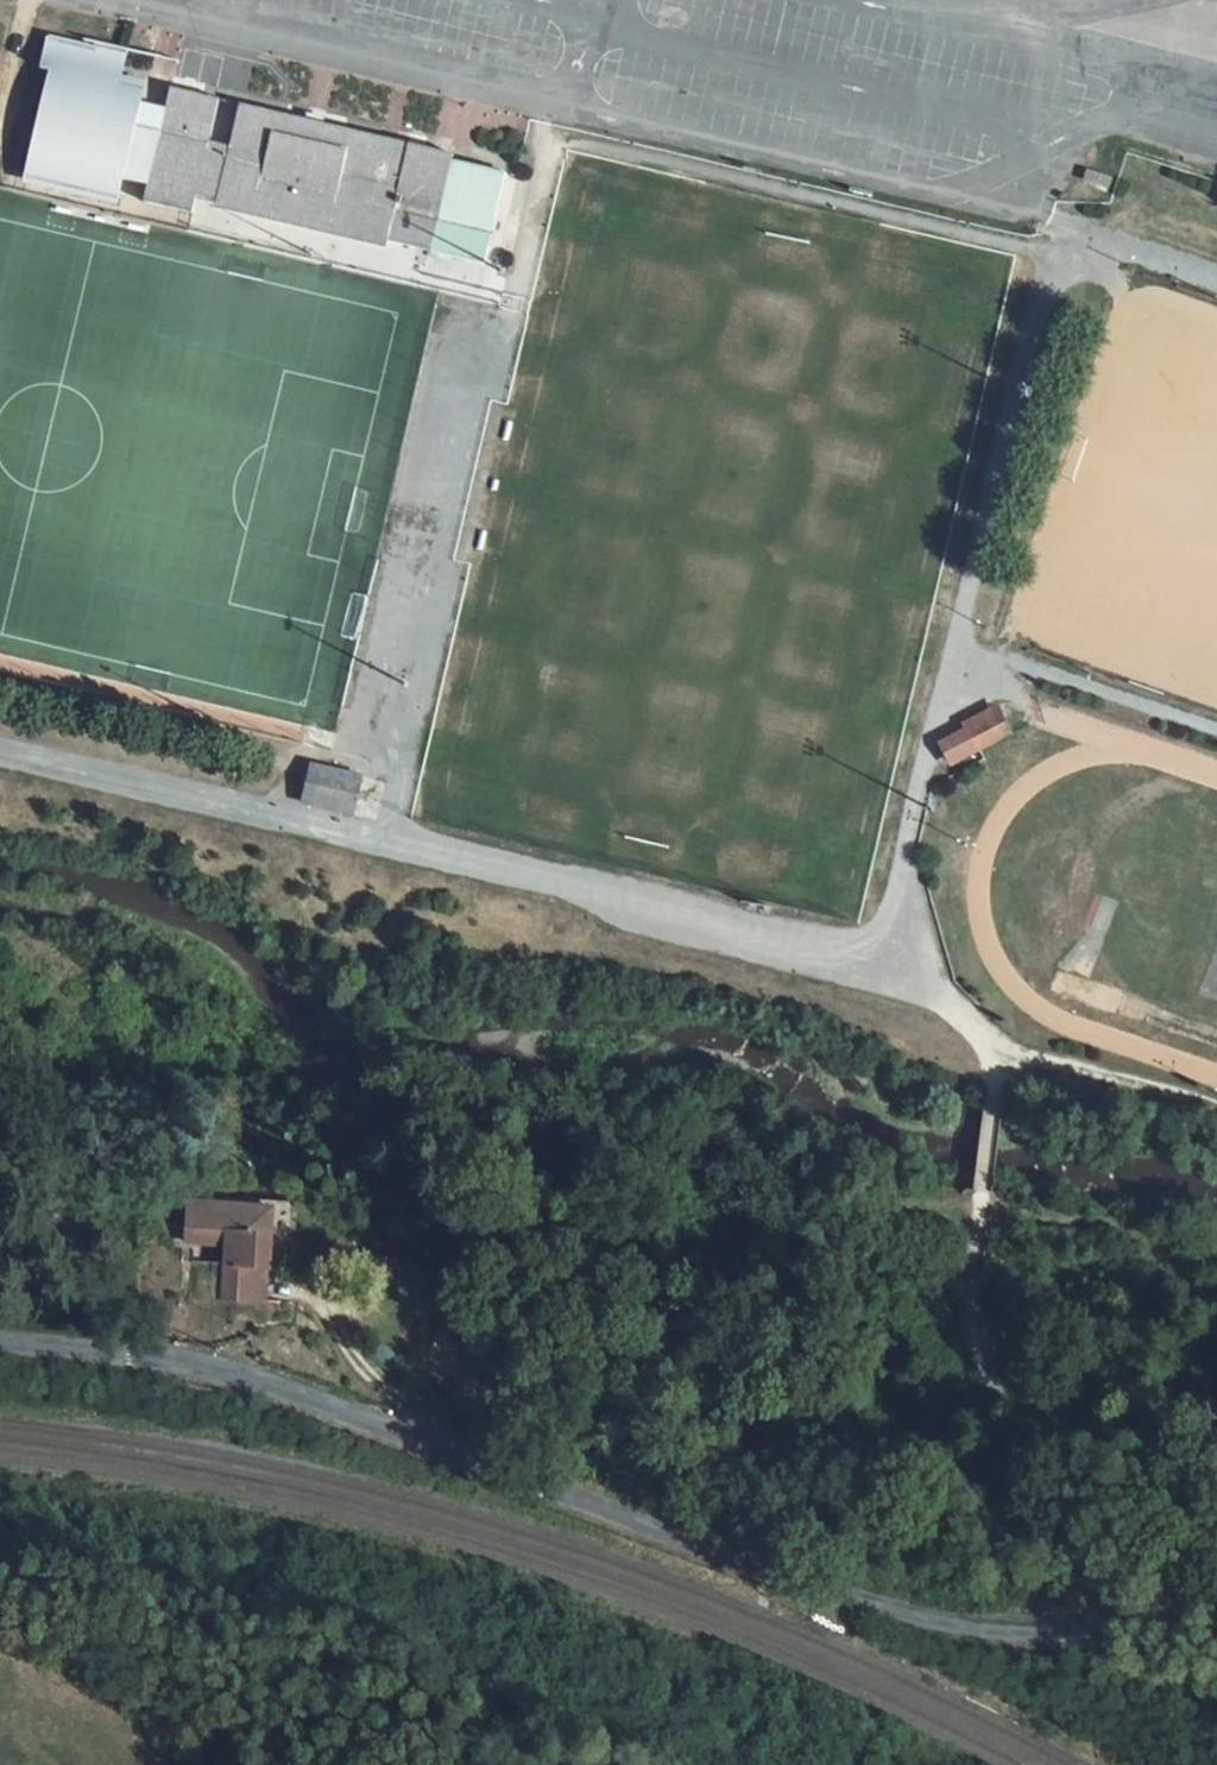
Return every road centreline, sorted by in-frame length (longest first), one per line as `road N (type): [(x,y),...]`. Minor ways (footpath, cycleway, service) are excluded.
road 1 (residential): [(1216,1612),(1040,1637),(931,1621),(783,1581),(396,1435),(205,1379),(0,1349)]

